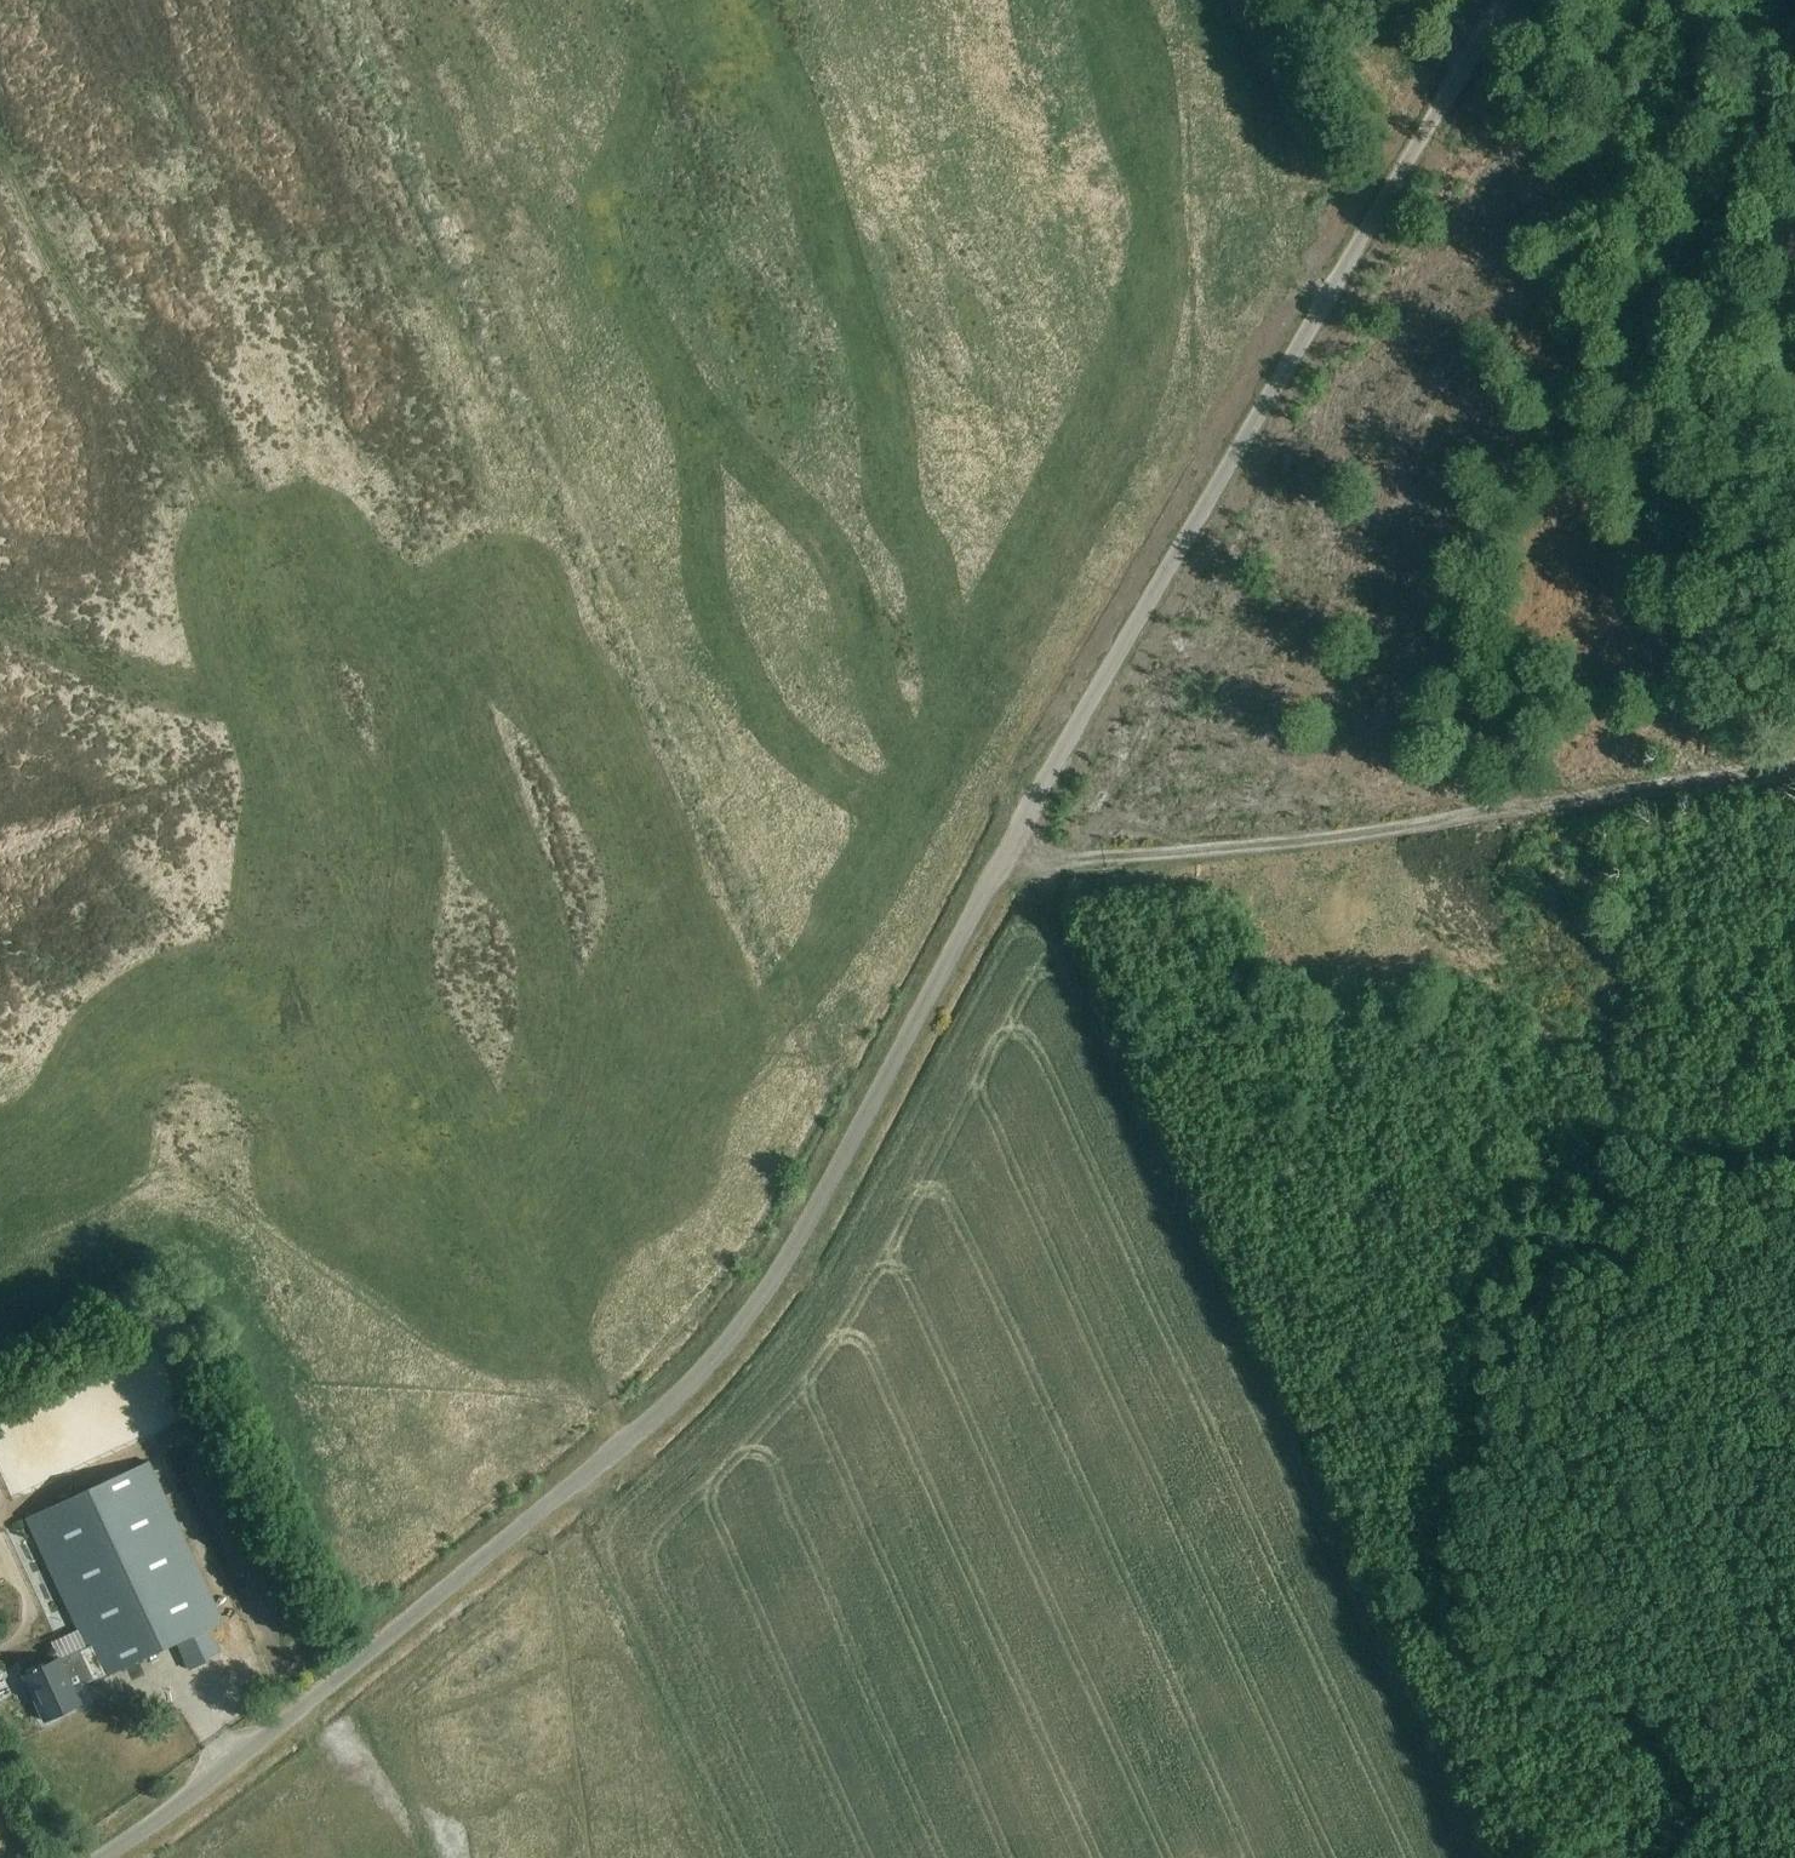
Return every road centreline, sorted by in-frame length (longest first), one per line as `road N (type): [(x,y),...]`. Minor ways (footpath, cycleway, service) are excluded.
road 1 (unclassified): [(102,1857),(231,1764),(655,1416),(733,1336),(786,1260),(995,865),(1509,0)]
road 2 (track): [(1794,763),(1335,836),(995,865)]

